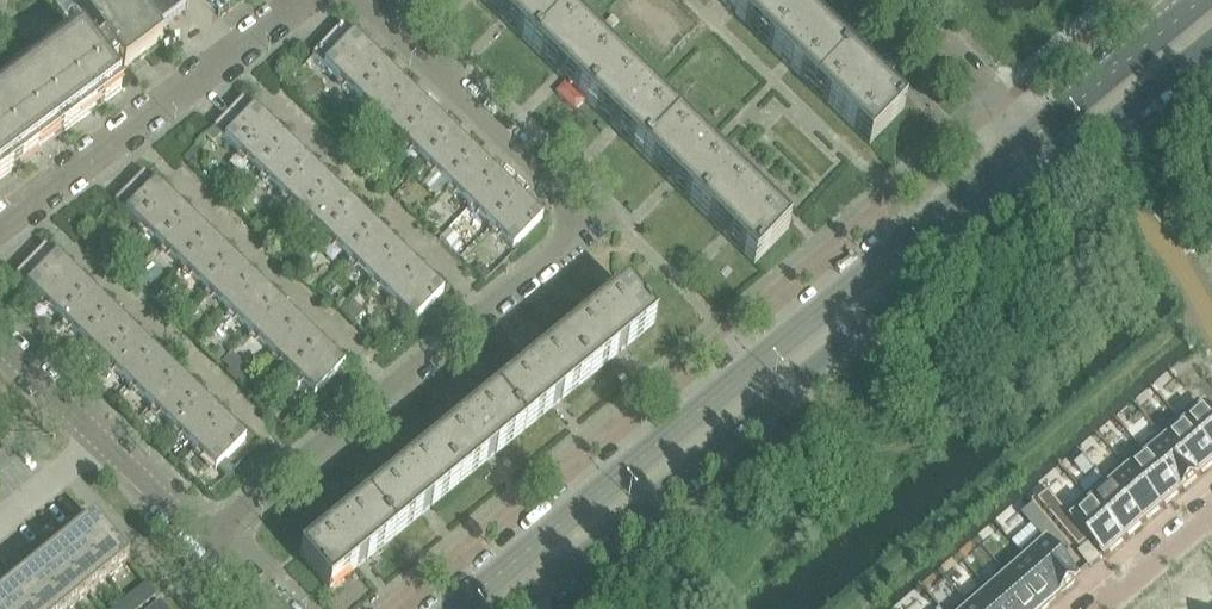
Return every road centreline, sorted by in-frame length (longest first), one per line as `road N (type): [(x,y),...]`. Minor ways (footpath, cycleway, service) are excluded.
road 1 (residential): [(206,540),(572,228),(563,194),(363,0)]
road 2 (secondary): [(1030,130),(439,608)]
road 3 (secondary): [(517,608),(1065,165)]
road 4 (residential): [(0,230),(321,0)]
road 5 (residential): [(206,540),(0,341)]
road 6 (secondary): [(1190,0),(1030,130)]
road 7 (residential): [(1030,130),(892,0)]
road 8 (secondary): [(1065,165),(1211,45)]
road 9 (residential): [(1211,506),(1095,608)]

